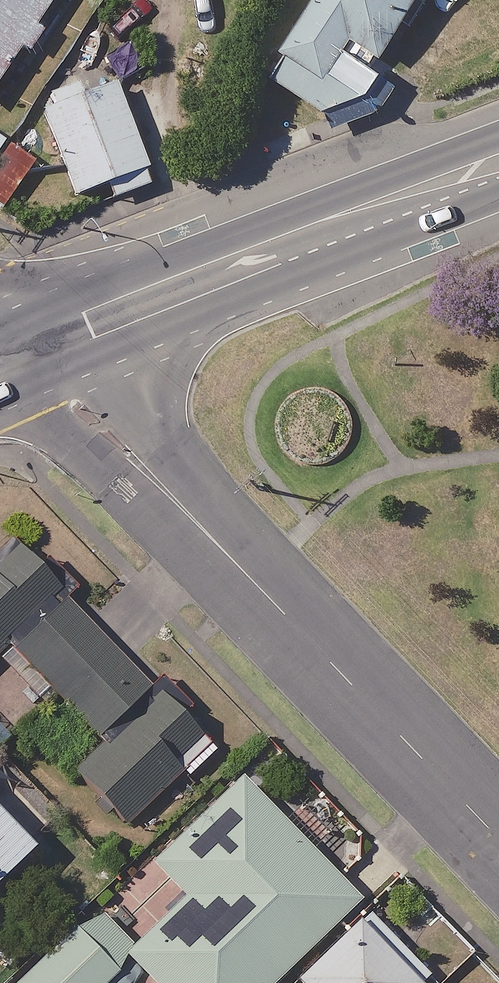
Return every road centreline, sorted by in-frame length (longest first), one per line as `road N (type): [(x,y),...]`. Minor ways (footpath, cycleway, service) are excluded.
road 1 (residential): [(16,354),(231,556),(498,837)]
road 2 (secondary): [(498,163),(314,223),(85,313),(16,354)]

